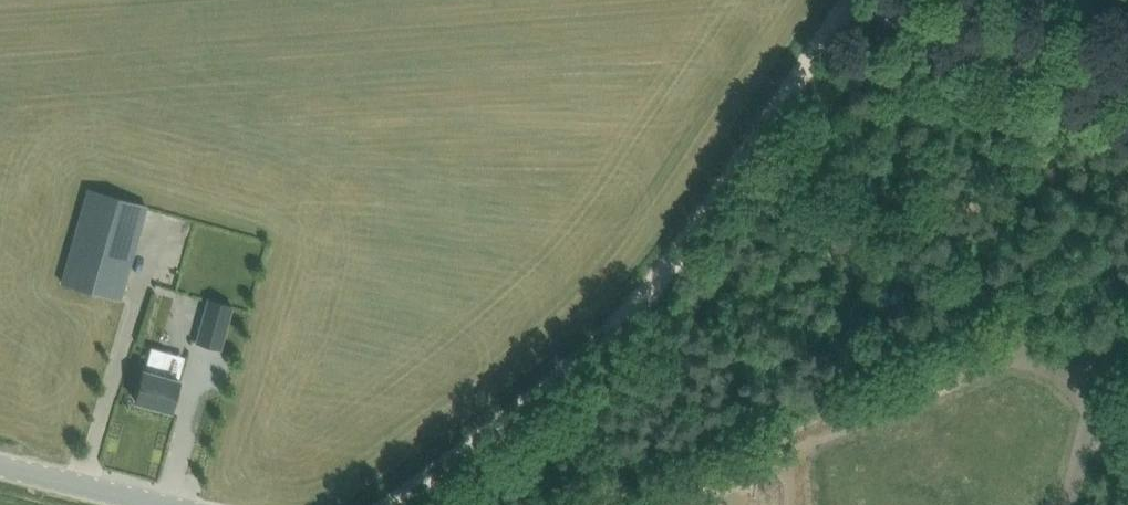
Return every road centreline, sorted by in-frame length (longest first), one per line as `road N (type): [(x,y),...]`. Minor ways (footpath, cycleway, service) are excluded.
road 1 (track): [(392,504),(553,389),(635,310),(851,0)]
road 2 (track): [(1127,85),(850,1)]
road 3 (unclassified): [(164,504),(0,465)]

